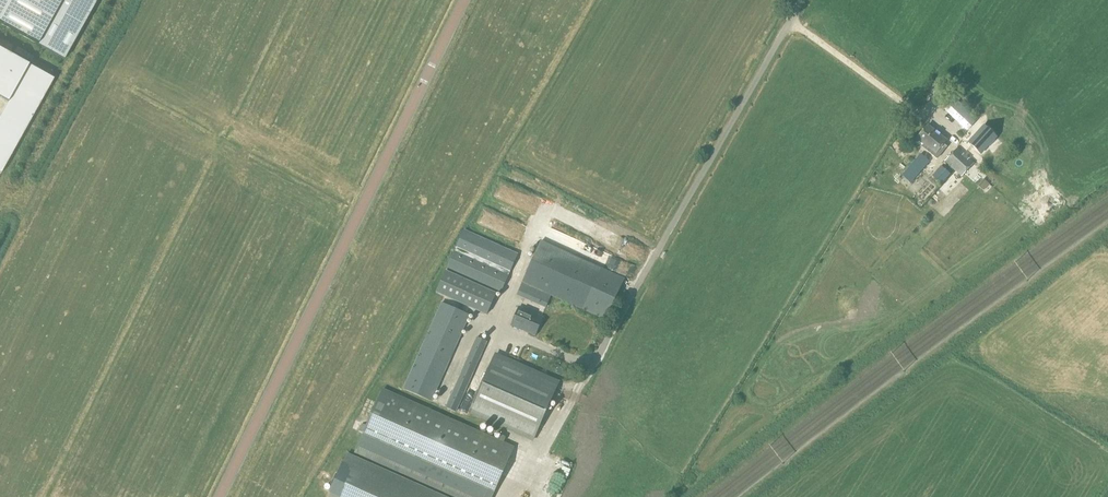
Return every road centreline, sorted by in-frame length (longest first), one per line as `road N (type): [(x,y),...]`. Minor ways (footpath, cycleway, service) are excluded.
road 1 (unclassified): [(218,496),(468,0)]
road 2 (unclassified): [(579,387),(801,0)]

